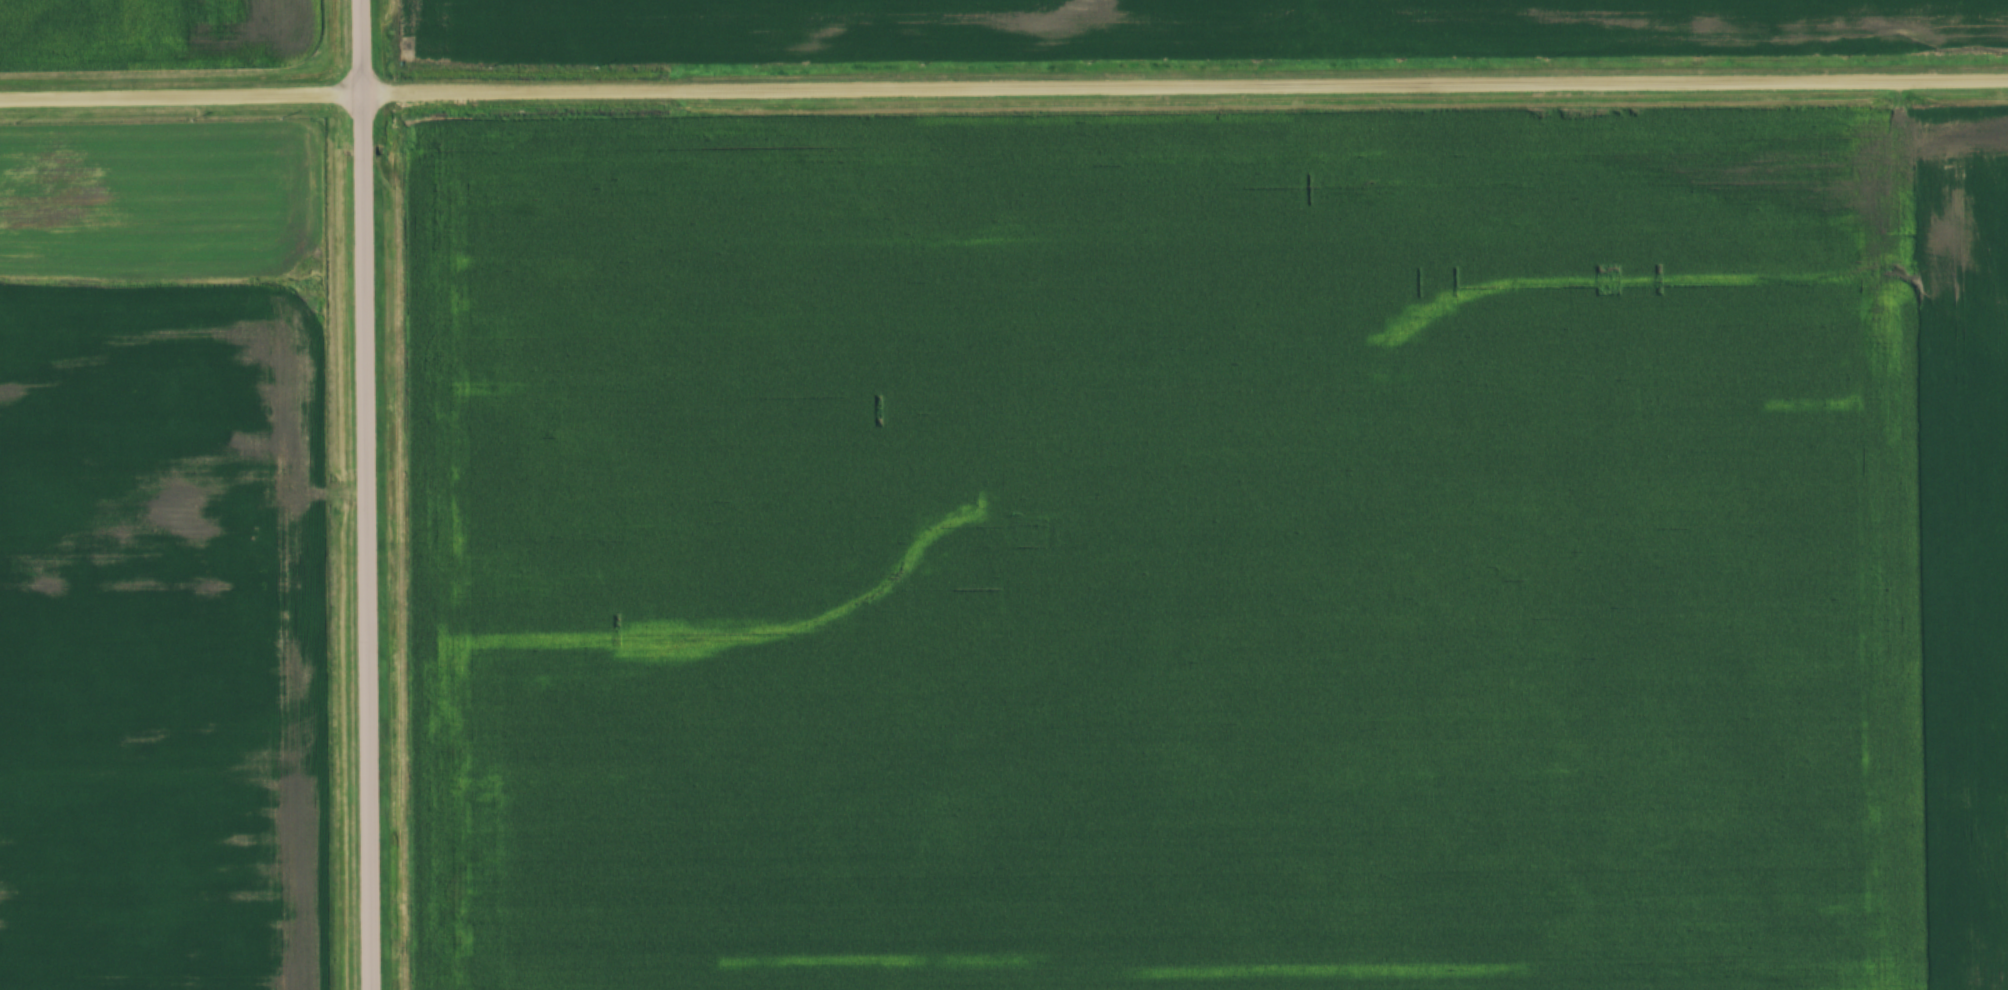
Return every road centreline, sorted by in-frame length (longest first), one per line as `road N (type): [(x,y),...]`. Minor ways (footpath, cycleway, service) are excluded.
road 1 (residential): [(0,100),(2007,82)]
road 2 (residential): [(364,989),(356,0)]

